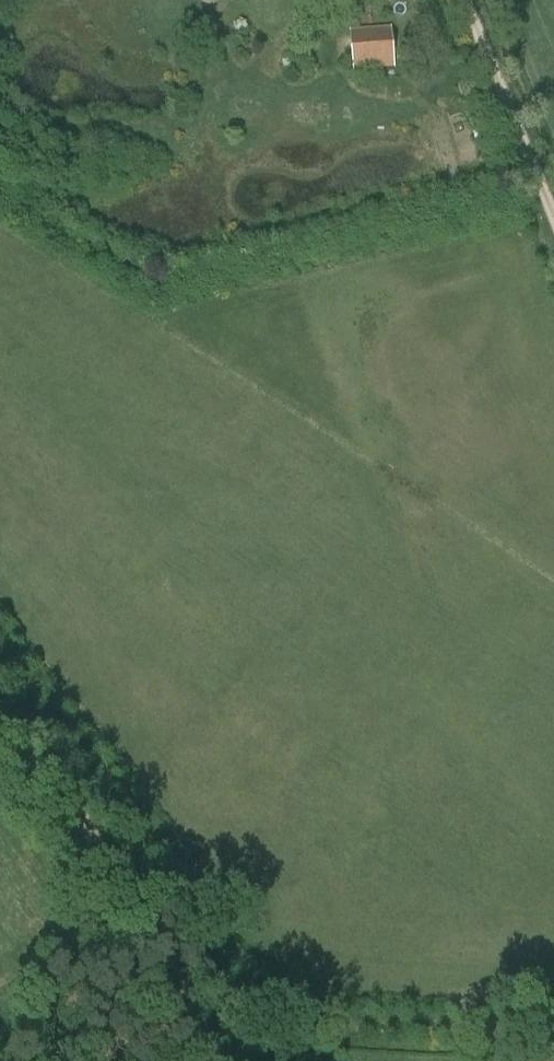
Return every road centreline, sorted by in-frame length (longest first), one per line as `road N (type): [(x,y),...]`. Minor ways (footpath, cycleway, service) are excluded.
road 1 (track): [(220,1060),(87,827),(0,717)]
road 2 (track): [(463,0),(553,219)]

